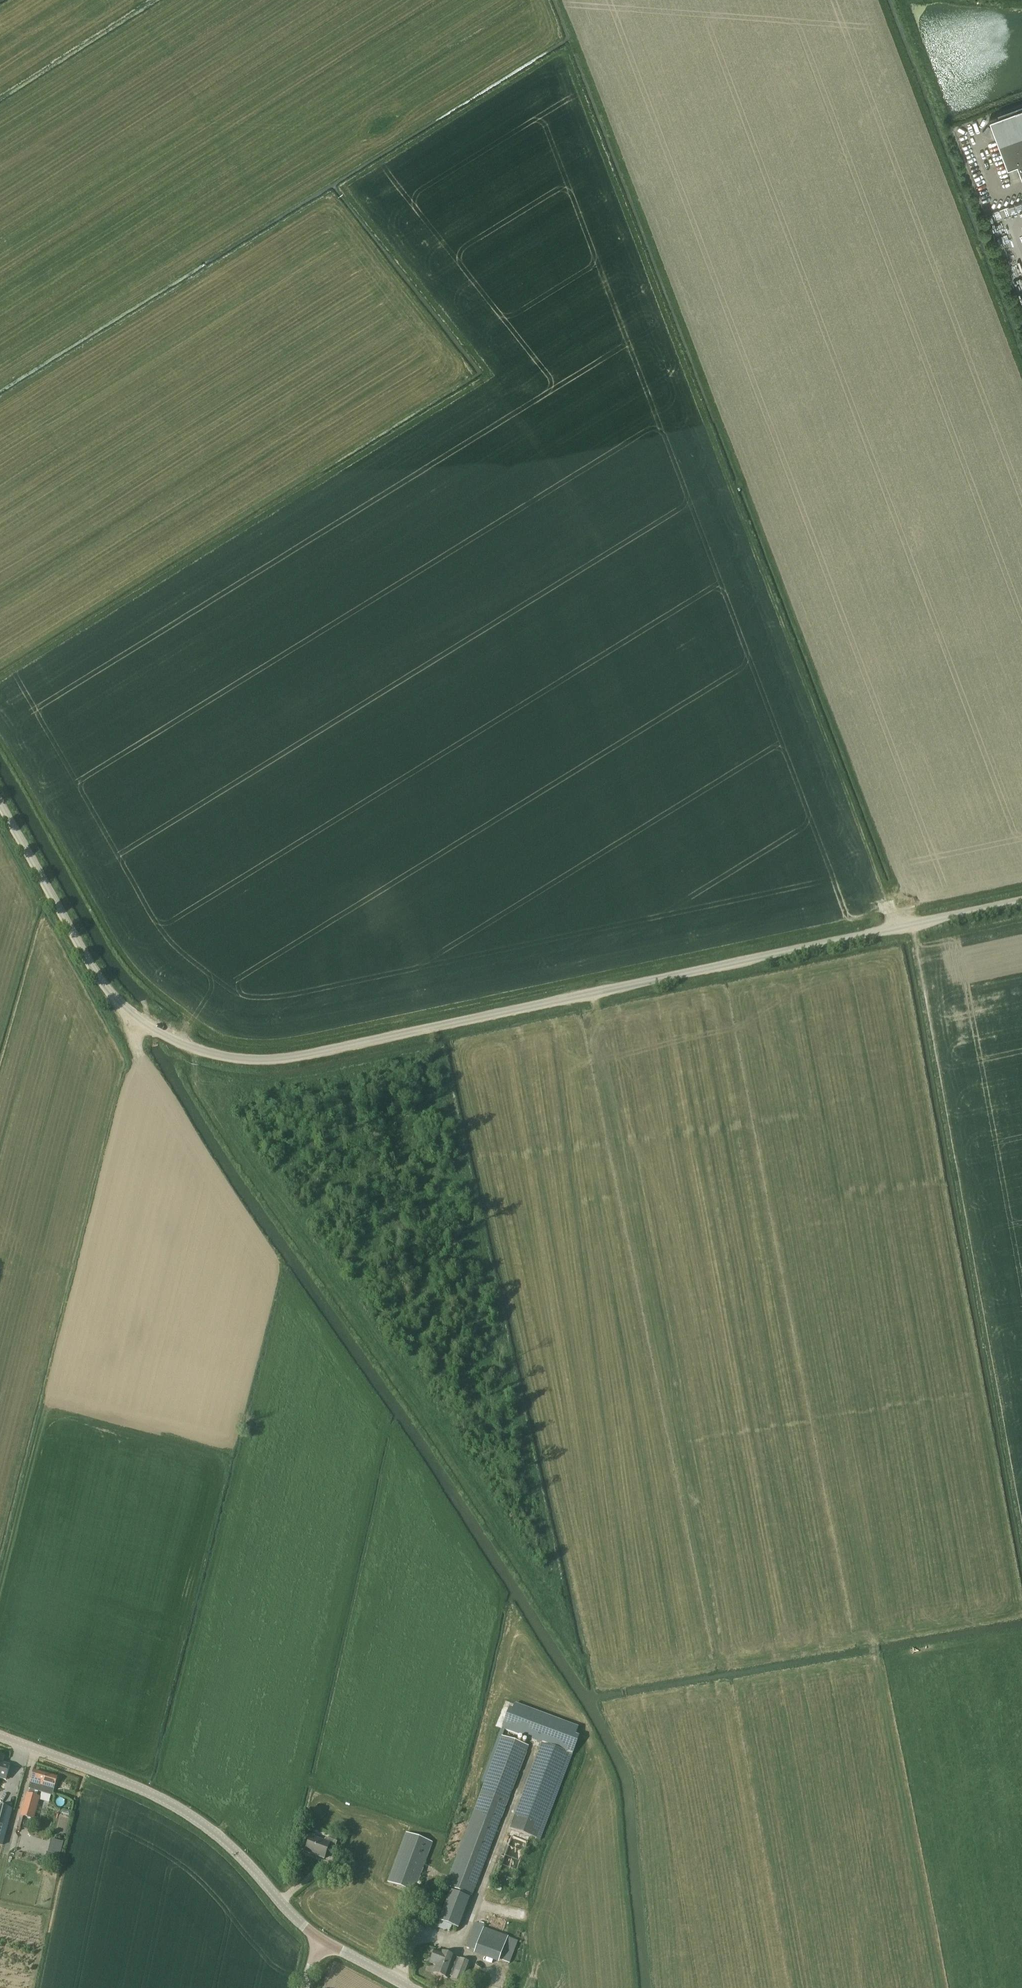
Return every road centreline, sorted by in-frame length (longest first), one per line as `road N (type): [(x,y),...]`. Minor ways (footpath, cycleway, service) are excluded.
road 1 (unclassified): [(1021,905),(288,1060),(233,1060),(165,1037),(111,995),(0,806)]
road 2 (tertiary): [(321,1941),(252,1867),(180,1809),(0,1738)]

